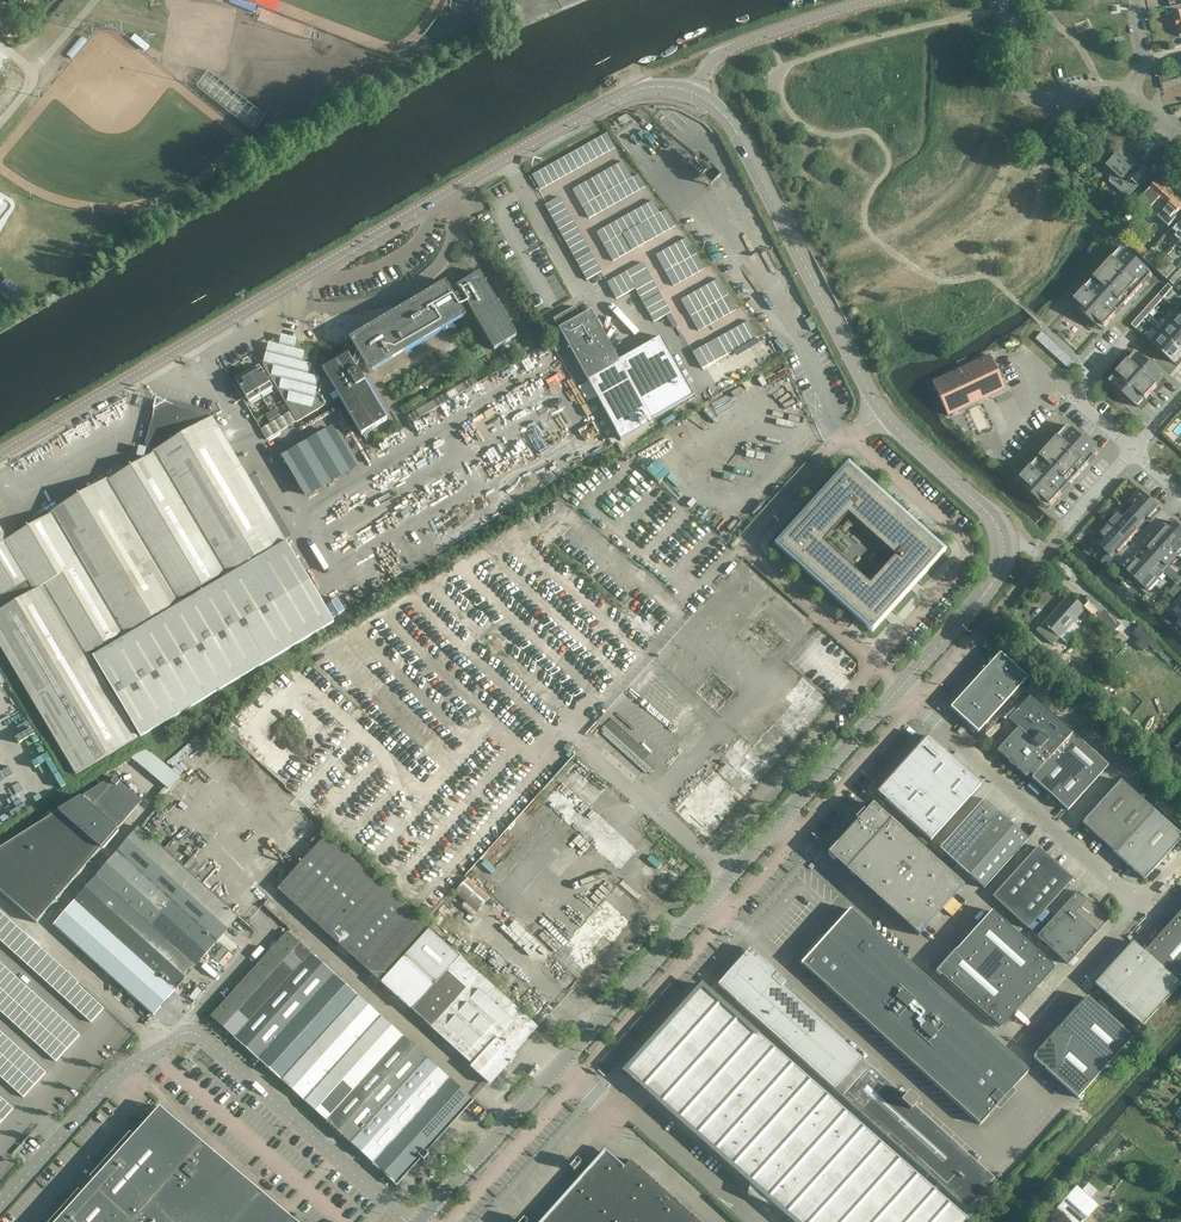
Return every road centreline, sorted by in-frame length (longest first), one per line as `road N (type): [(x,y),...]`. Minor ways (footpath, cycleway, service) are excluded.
road 1 (tertiary): [(0,456),(508,158),(637,91),(699,93)]
road 2 (tertiary): [(420,1221),(900,688)]
road 3 (tertiary): [(699,93),(729,118),(879,405),(1002,535)]
road 4 (unclassified): [(1140,907),(900,688)]
road 5 (unclassified): [(192,1030),(409,1221)]
road 6 (unclassified): [(192,1030),(126,1069),(0,1207)]
road 7 (tertiary): [(877,0),(738,43),(712,59),(699,93)]
road 8 (residential): [(1130,97),(1038,94),(1023,80),(1006,0)]
road 9 (unclassified): [(1013,1050),(1140,907)]
road 10 (tertiary): [(900,688),(986,593),(1003,560),(1002,535)]
road 11 (unclassified): [(274,923),(192,1030)]

